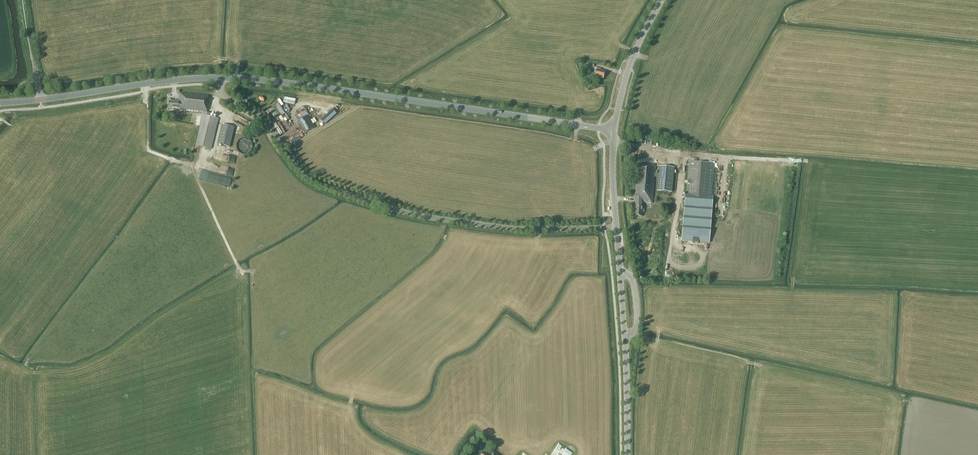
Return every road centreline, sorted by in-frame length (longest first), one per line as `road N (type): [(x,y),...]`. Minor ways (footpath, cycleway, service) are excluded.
road 1 (unclassified): [(617,227),(493,228),(336,191),(304,176),(266,123),(221,93),(222,78)]
road 2 (tertiary): [(614,130),(222,78)]
road 3 (tertiary): [(222,78),(0,103)]
road 4 (secondary): [(614,130),(631,61),(662,0)]

